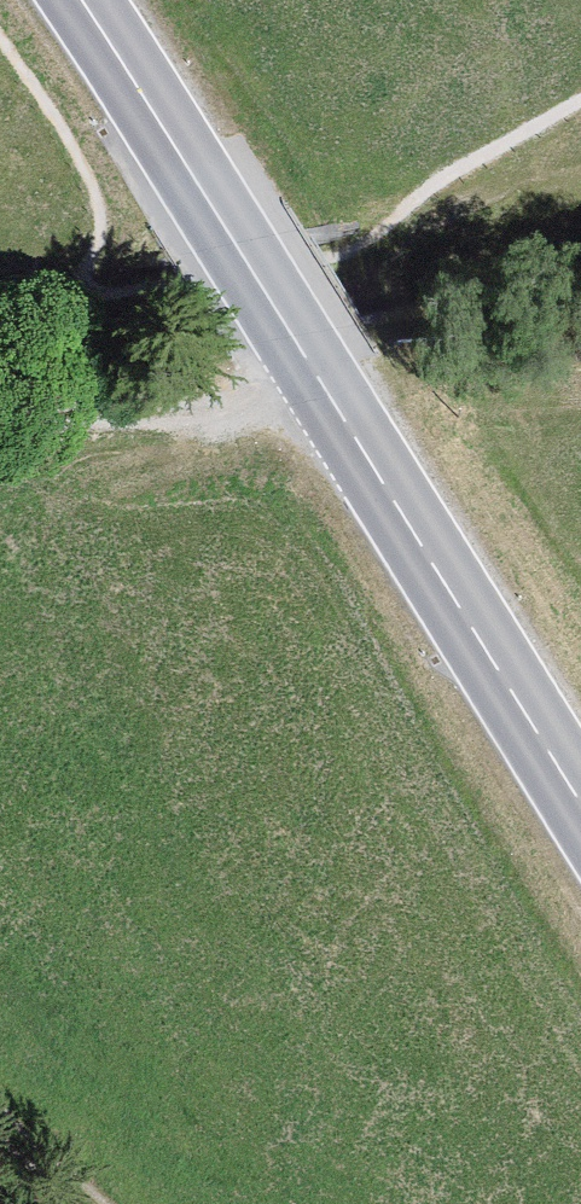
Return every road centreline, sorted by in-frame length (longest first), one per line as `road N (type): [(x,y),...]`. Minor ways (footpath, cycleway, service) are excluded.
road 1 (secondary): [(580,802),(72,0)]
road 2 (track): [(0,430),(245,412),(316,376)]

